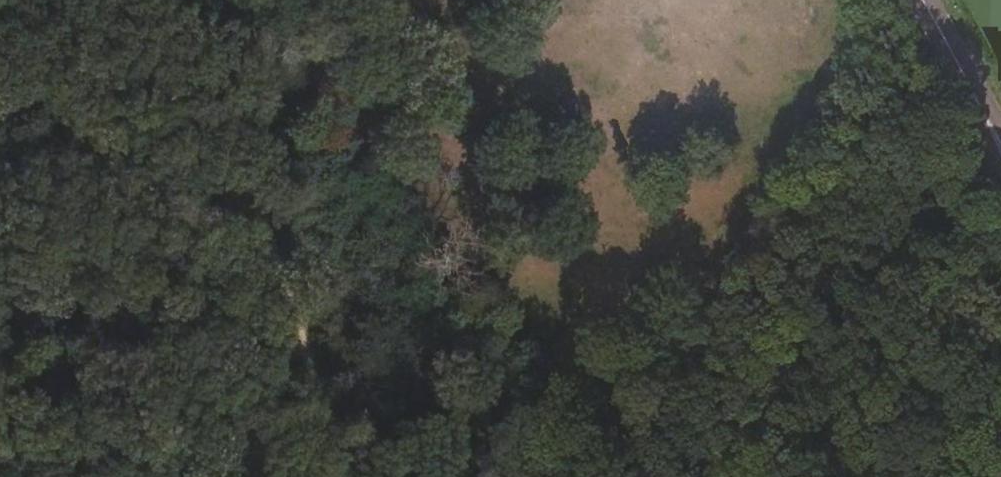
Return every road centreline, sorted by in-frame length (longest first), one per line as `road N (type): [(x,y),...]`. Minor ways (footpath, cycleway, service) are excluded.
road 1 (track): [(382,476),(318,376),(279,269),(126,0)]
road 2 (secondary): [(923,0),(1000,147)]

